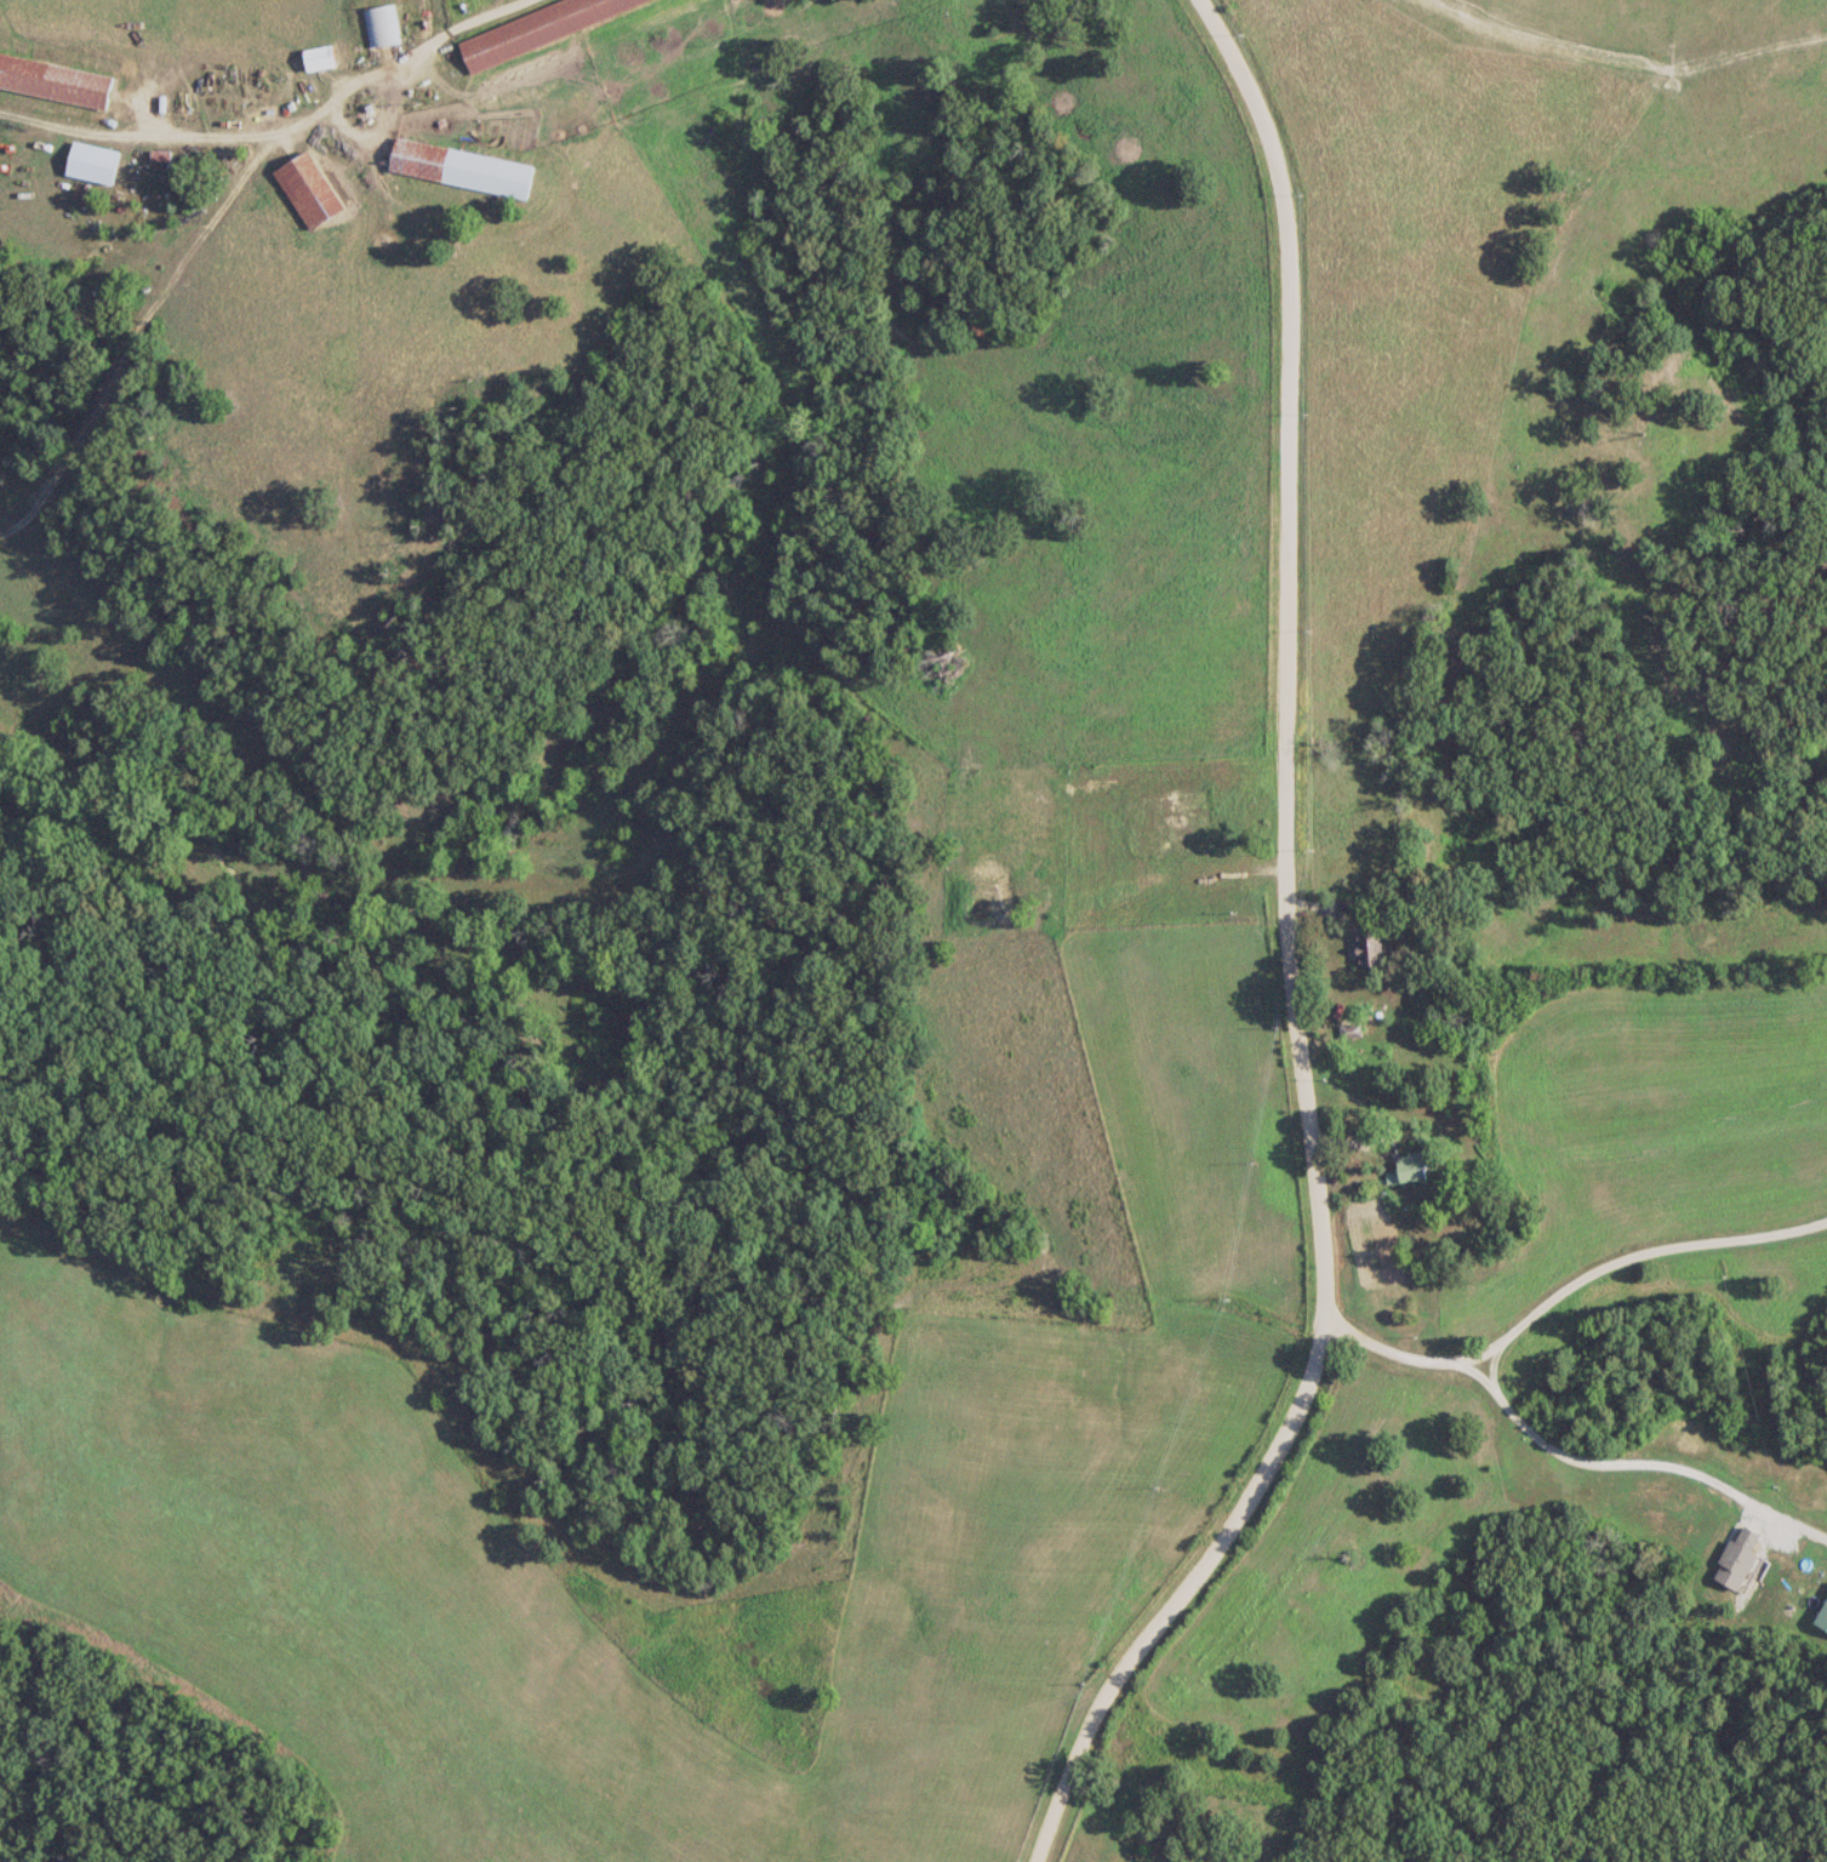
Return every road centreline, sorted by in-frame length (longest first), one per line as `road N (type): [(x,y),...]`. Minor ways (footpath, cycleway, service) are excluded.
road 1 (residential): [(1034,1861),(1100,1698),(1228,1531),(1284,1430),(1319,1336),(1292,1003),(1280,192),(1244,86),(1190,0)]

